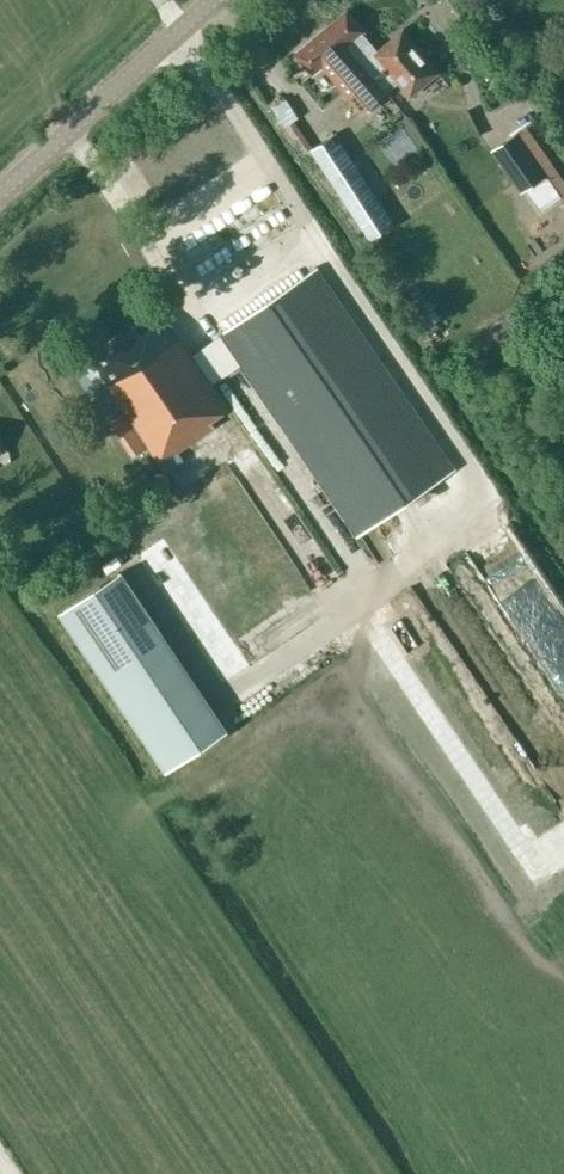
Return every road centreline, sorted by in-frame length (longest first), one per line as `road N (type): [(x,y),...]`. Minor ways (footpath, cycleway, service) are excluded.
road 1 (tertiary): [(0,187),(213,0)]

